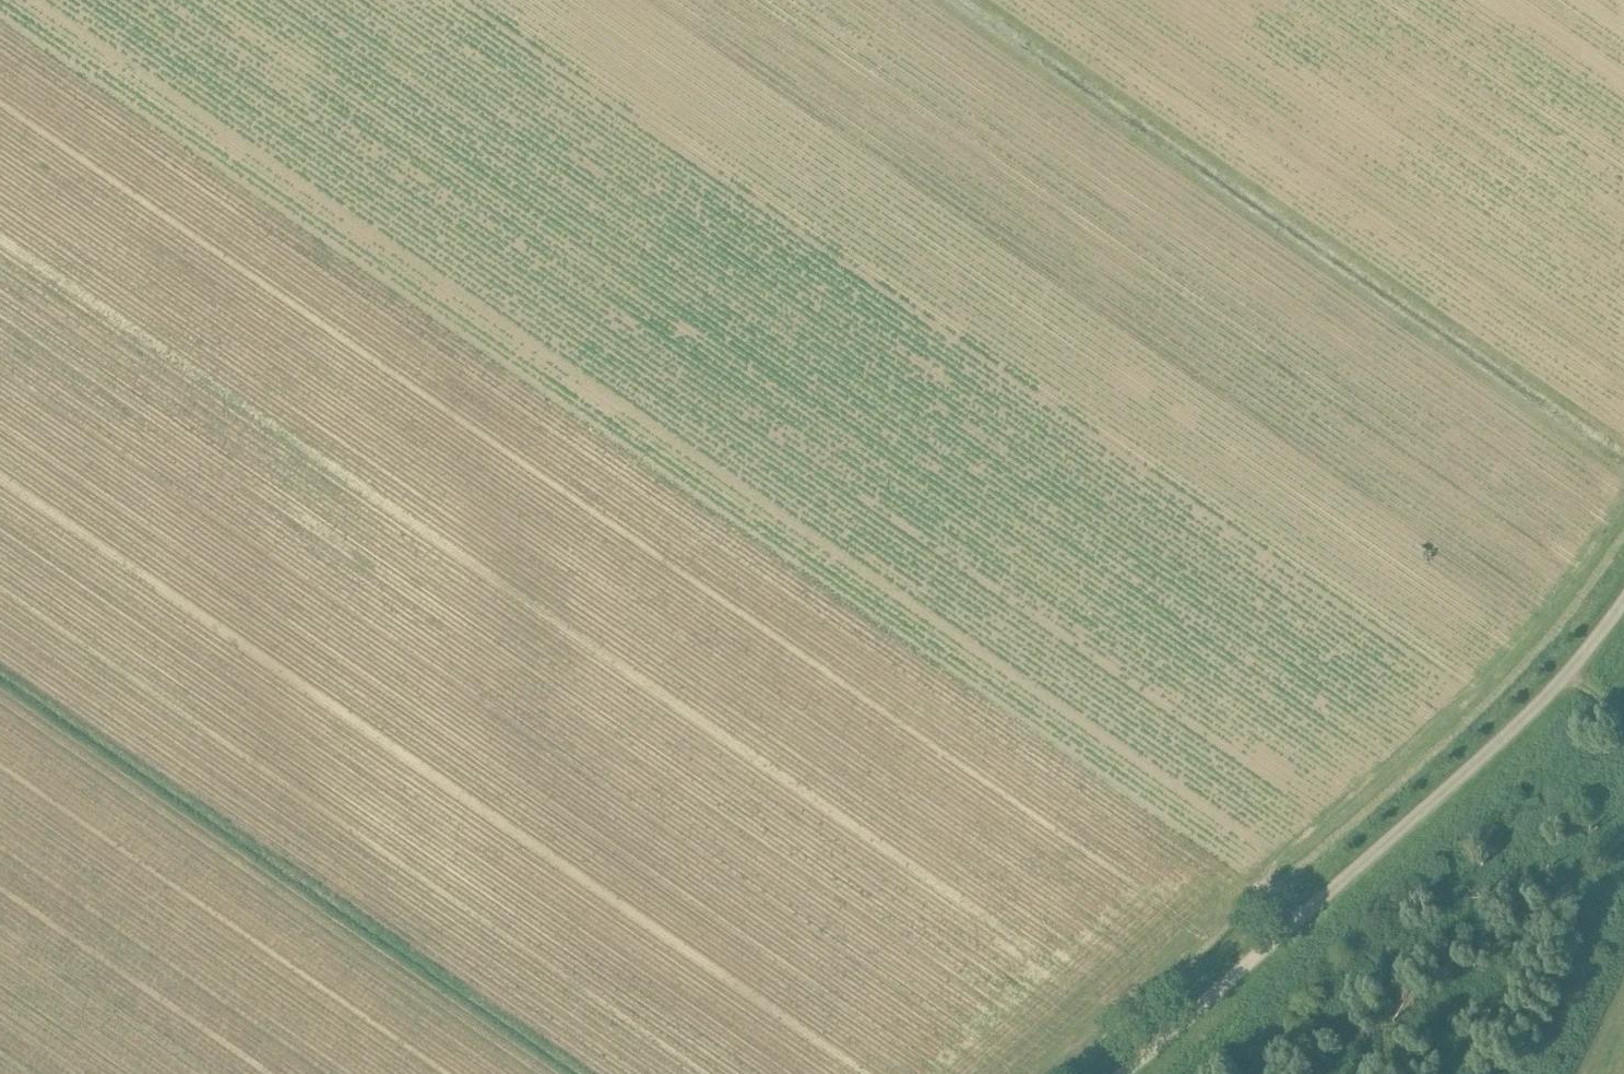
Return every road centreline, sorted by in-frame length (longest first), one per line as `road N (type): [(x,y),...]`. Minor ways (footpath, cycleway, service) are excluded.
road 1 (unclassified): [(1132,1073),(1510,742),(1589,665),(1623,607)]

